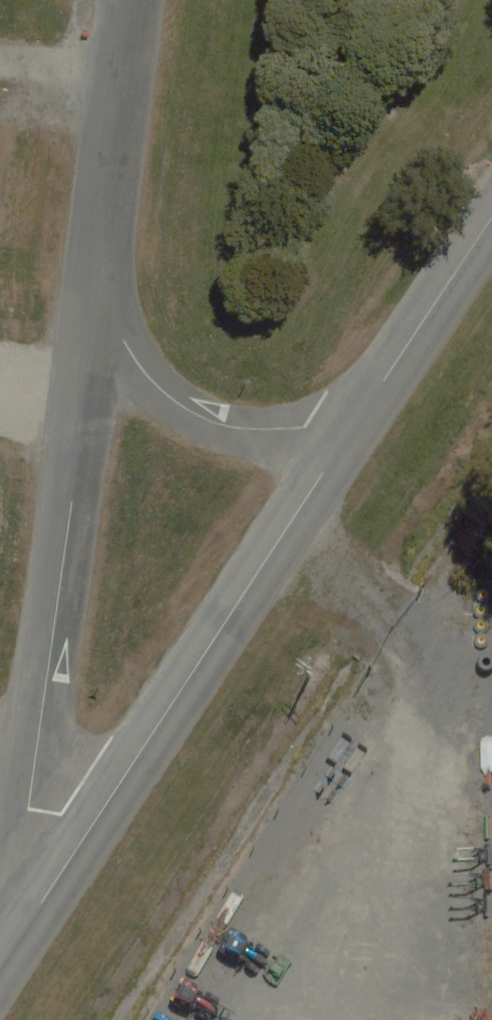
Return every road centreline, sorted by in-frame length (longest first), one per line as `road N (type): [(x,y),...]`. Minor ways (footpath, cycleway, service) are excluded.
road 1 (residential): [(14,944),(102,295)]
road 2 (tertiary): [(356,424),(14,944)]
road 3 (residential): [(102,295),(148,381),(207,421),(251,430),(356,424)]
road 4 (residential): [(102,295),(139,0)]
road 5 (tertiary): [(491,218),(356,424)]

